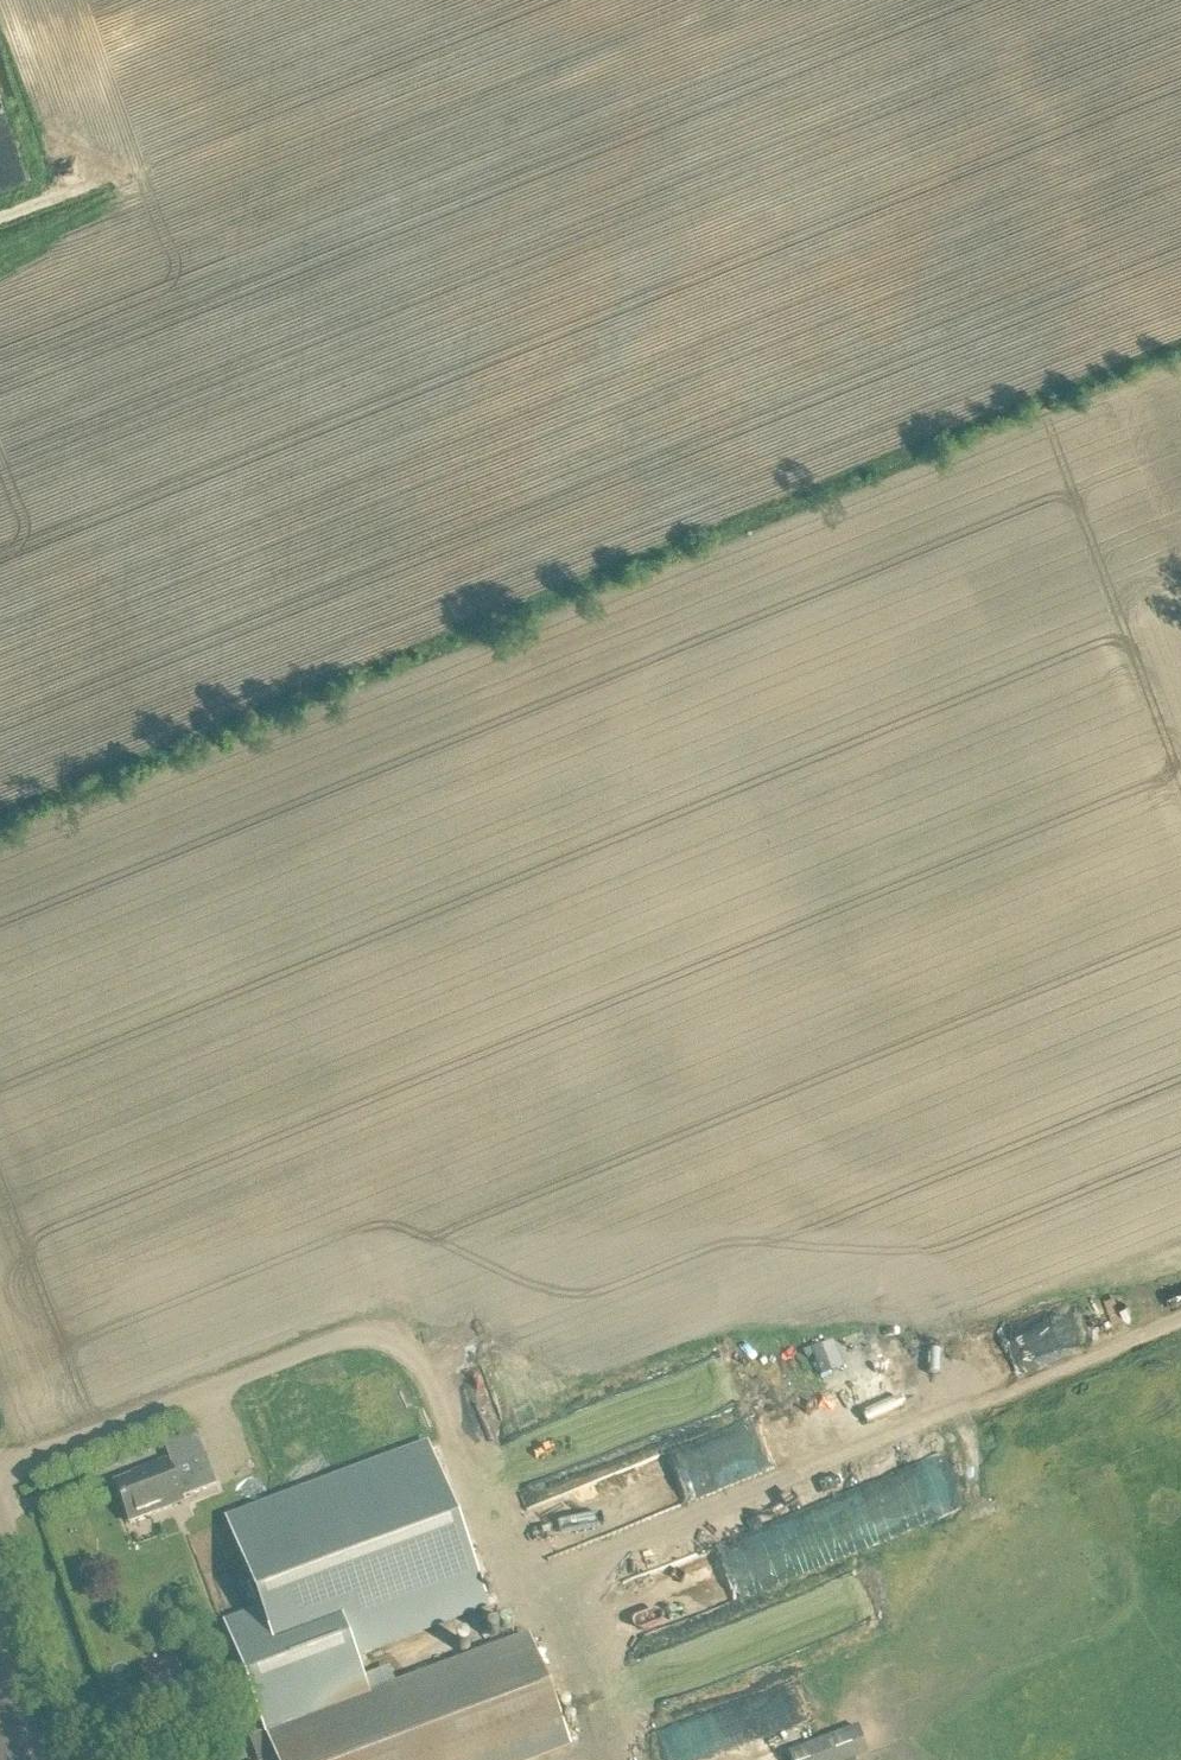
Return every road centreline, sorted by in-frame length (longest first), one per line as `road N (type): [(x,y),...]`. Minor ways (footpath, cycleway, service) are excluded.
road 1 (unclassified): [(91,1759),(0,1512)]

